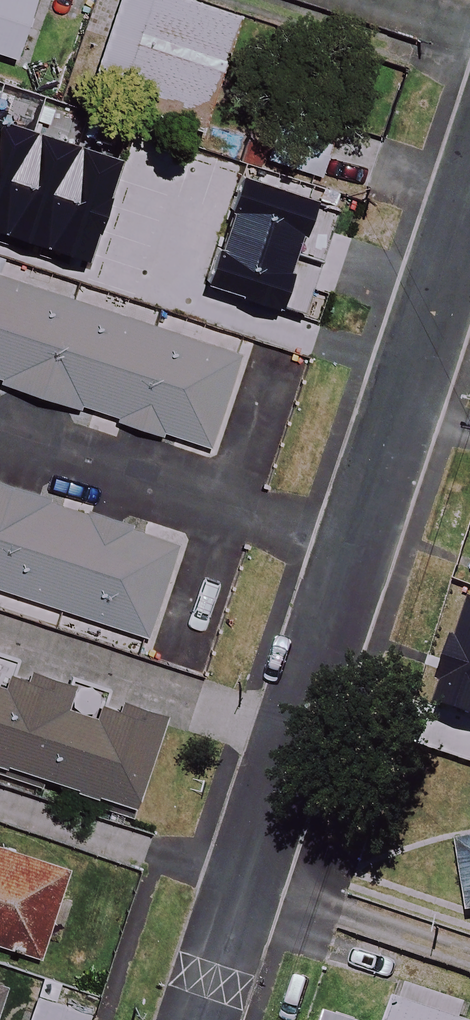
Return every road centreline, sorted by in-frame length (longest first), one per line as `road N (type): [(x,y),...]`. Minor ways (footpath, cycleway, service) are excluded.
road 1 (residential): [(202,1019),(469,200)]

